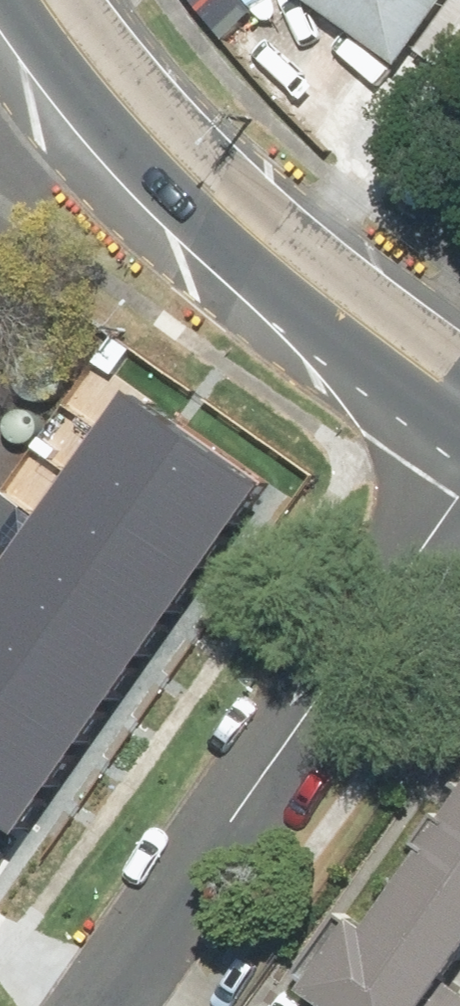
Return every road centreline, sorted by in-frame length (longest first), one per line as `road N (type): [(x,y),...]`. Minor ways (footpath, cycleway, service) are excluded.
road 1 (residential): [(459,499),(81,1005)]
road 2 (secondary): [(459,410),(261,247),(126,121),(36,0)]

